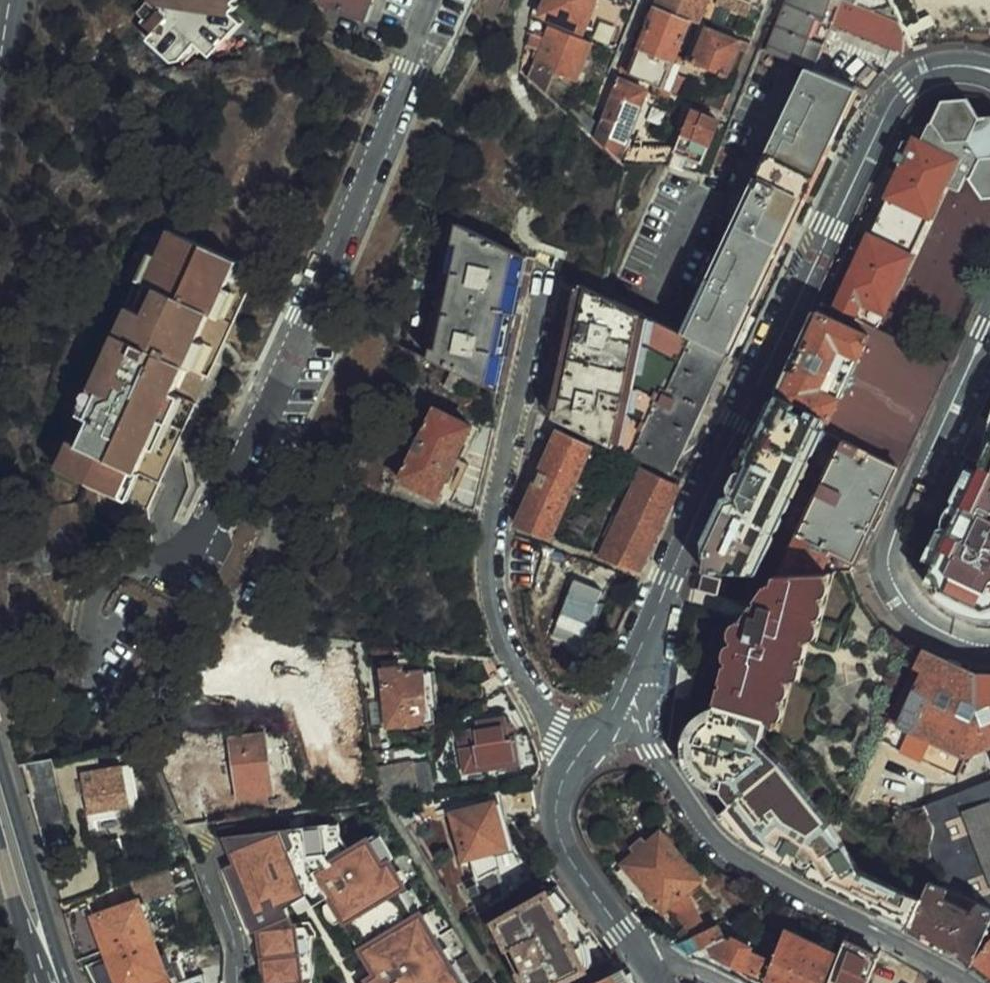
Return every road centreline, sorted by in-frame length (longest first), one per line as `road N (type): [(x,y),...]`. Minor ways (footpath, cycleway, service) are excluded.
road 1 (residential): [(631,705),(667,583),(735,422),(877,133),(907,86),(957,66)]
road 2 (residential): [(434,0),(323,285),(206,532),(188,550)]
road 3 (residential): [(956,982),(748,863),(698,818),(631,705)]
road 4 (residential): [(989,646),(949,637),(920,616),(898,591),(890,558),(915,484),(989,331)]
road 5 (residential): [(646,967),(567,863),(553,806),(561,776),(631,705)]
road 6 (primary): [(69,982),(0,758)]
road 7 (primary): [(0,854),(41,982)]

